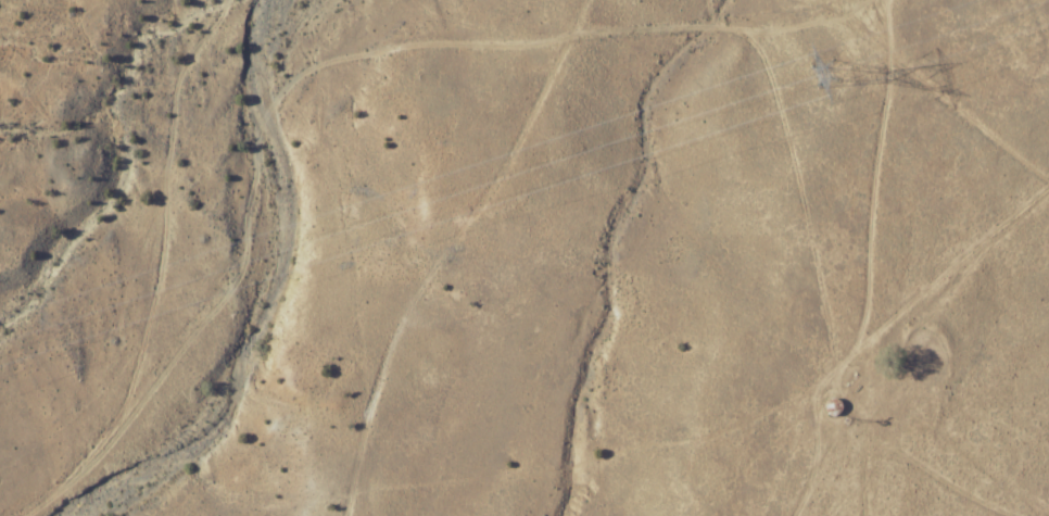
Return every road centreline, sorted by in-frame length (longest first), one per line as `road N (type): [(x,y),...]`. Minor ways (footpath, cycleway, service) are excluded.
road 1 (track): [(104,443),(235,281),(261,116),(303,64),(442,40),(558,45)]
road 2 (track): [(28,515),(104,443),(153,256),(169,52),(203,0)]
road 3 (track): [(328,515),(388,352),(558,45)]
road 4 (track): [(901,454),(846,394),(833,388),(813,399),(823,424),(901,454)]
road 5 (track): [(1048,122),(905,0)]
road 6 (track): [(558,45),(735,0)]
road 7 (track): [(1012,515),(901,454)]

